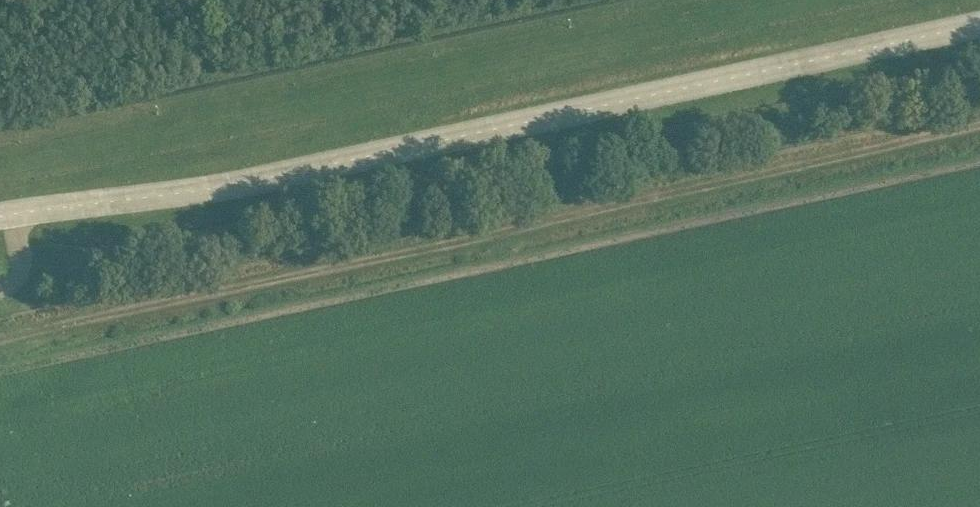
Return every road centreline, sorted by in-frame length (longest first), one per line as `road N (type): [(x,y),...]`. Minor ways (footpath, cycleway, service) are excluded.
road 1 (track): [(979,124),(0,337)]
road 2 (unclassified): [(979,25),(245,183),(0,216)]

